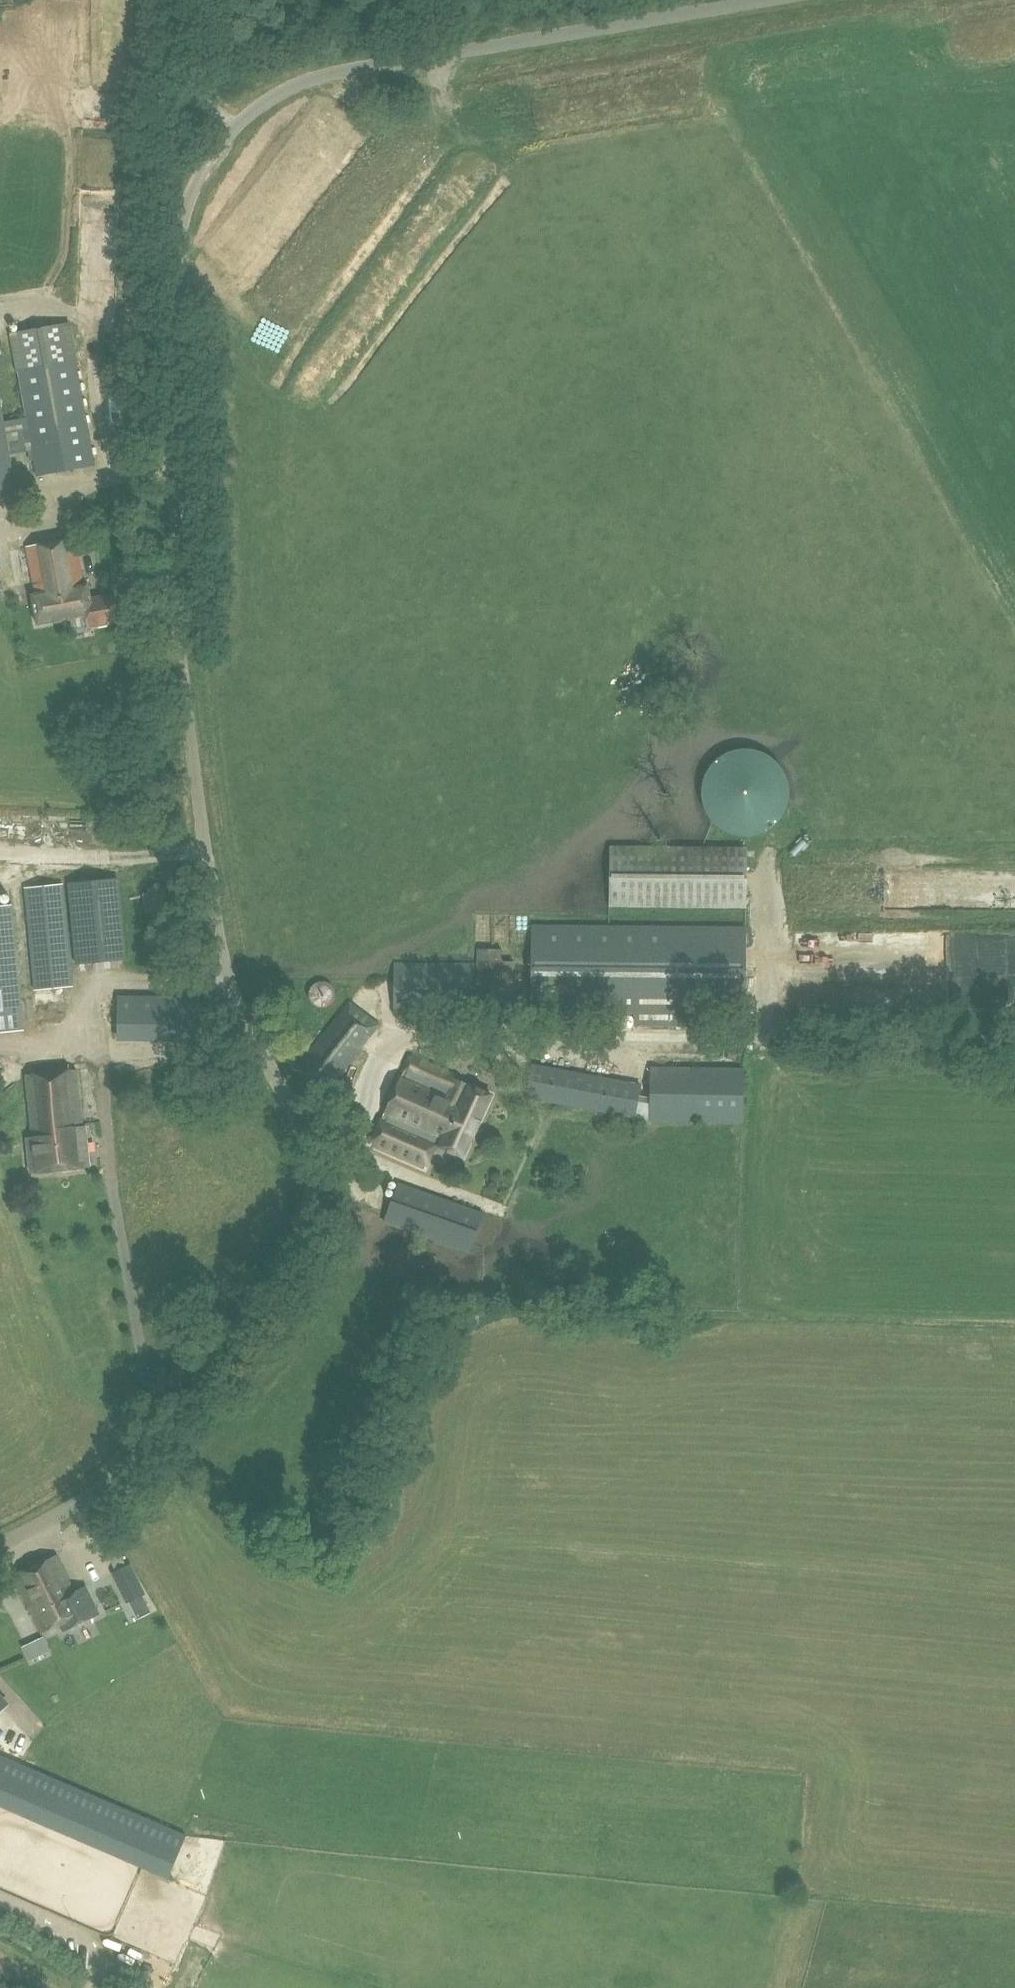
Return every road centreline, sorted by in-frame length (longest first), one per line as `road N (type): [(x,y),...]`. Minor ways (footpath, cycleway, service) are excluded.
road 1 (unclassified): [(0,1542),(113,1480),(164,1426),(271,1287),(302,1206),(298,1122),(247,1041),(227,983),(179,620),(179,238),(189,190),(247,116),(278,91),(337,66),(754,0)]

